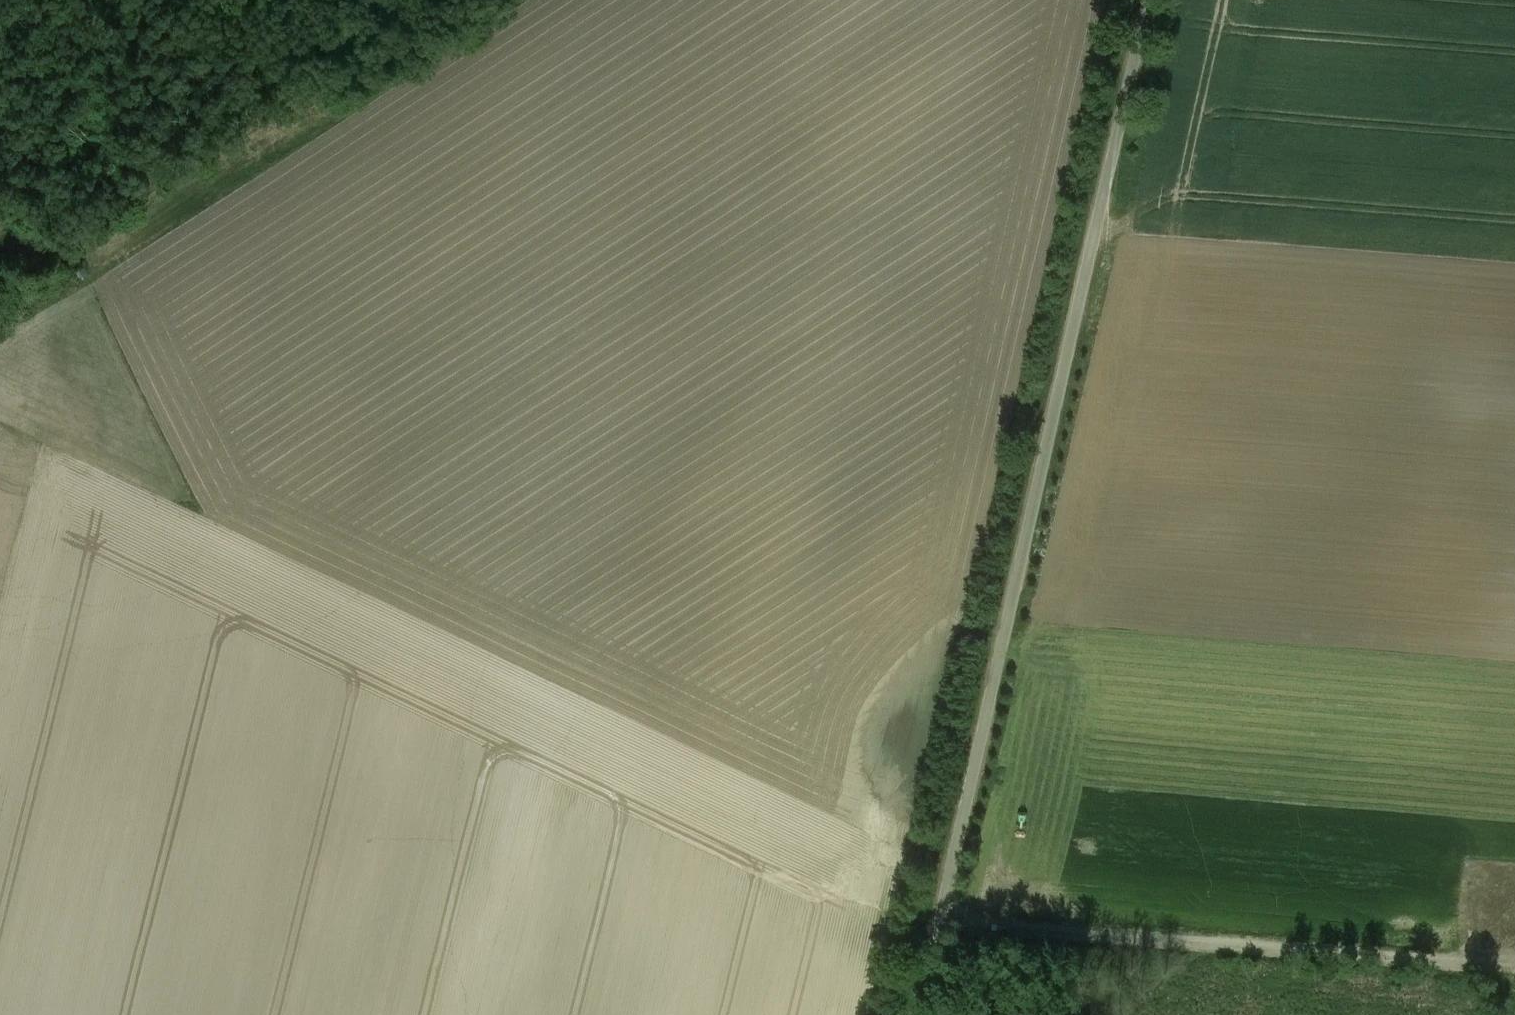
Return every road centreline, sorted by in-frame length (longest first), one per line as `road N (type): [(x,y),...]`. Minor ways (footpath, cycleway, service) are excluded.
road 1 (track): [(1150,0),(922,1014)]
road 2 (track): [(944,916),(1488,960)]

